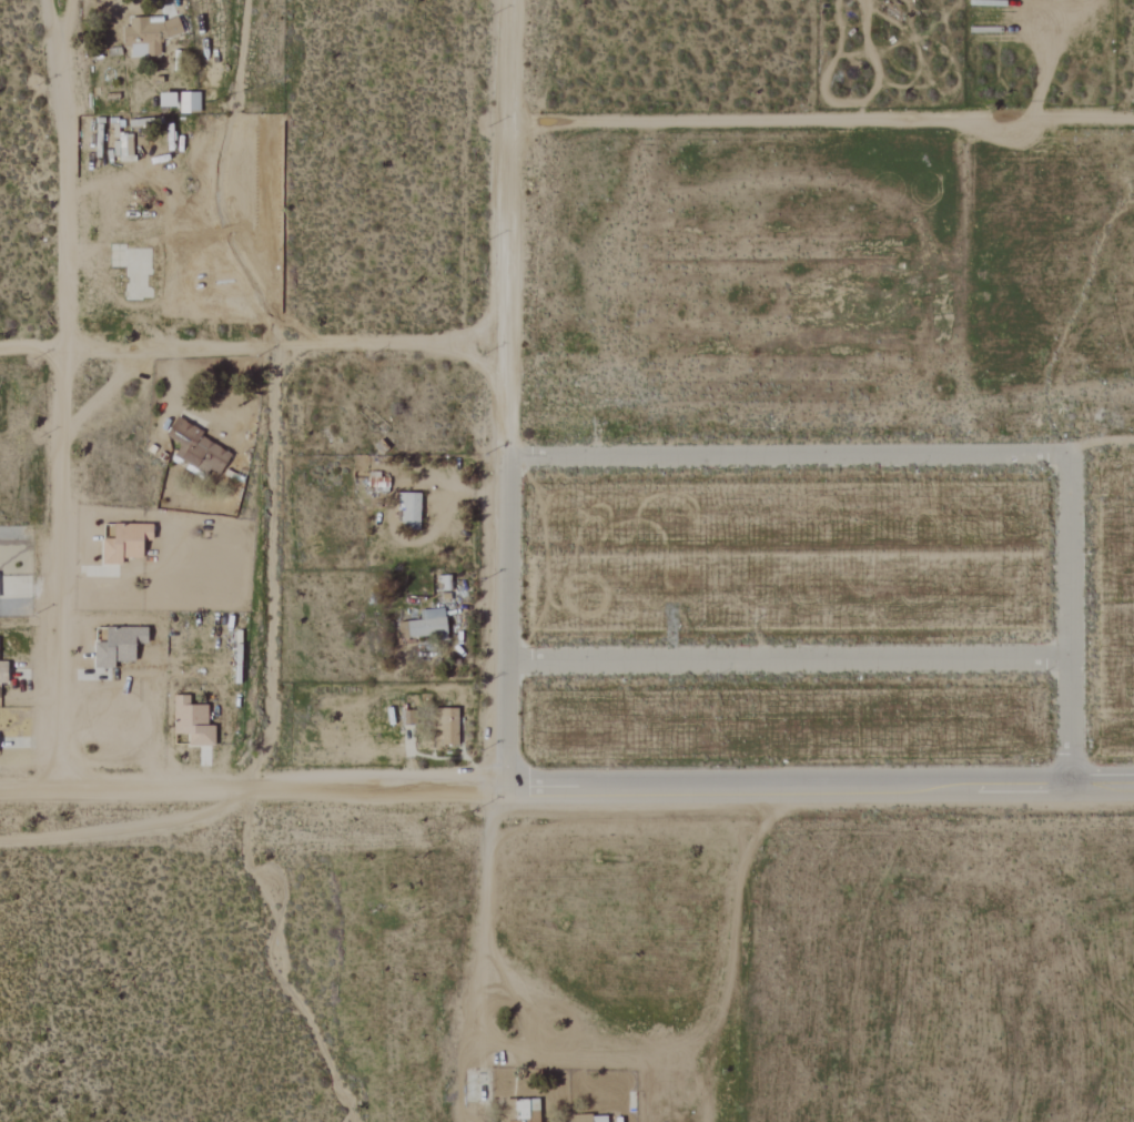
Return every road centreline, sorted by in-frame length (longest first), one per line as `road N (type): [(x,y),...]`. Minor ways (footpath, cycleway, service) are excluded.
road 1 (residential): [(45,787),(65,203),(61,0)]
road 2 (tertiary): [(503,785),(1133,787)]
road 3 (residential): [(509,130),(1133,119)]
road 4 (residential): [(1076,657),(509,660)]
road 5 (residential): [(1071,453),(512,456)]
road 6 (residential): [(514,350),(0,349)]
road 7 (tertiary): [(0,788),(503,785)]
road 8 (track): [(512,456),(512,0)]
road 9 (residential): [(249,788),(266,736),(274,348)]
road 10 (residential): [(1071,453),(1080,787)]
road 11 (residential): [(503,785),(512,456)]
road 12 (residential): [(655,1050),(530,1009),(494,985),(465,1064)]

